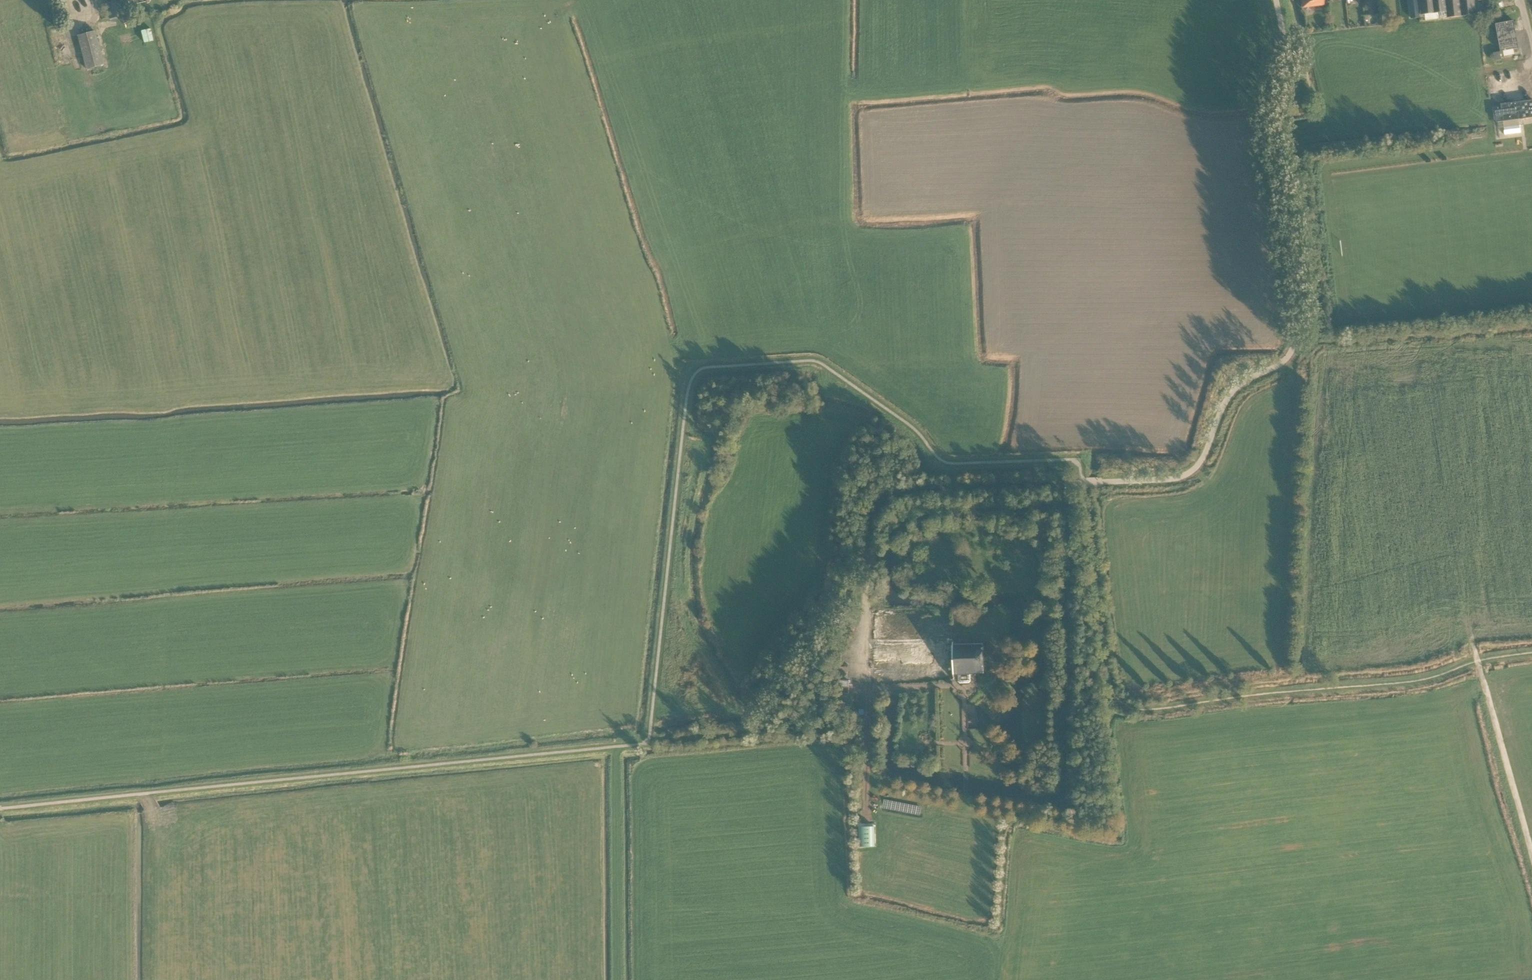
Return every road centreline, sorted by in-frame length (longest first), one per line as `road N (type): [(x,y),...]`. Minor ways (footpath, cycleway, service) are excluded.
road 1 (track): [(866,633),(872,512),(888,493),(1081,483)]
road 2 (track): [(1531,854),(1473,640)]

